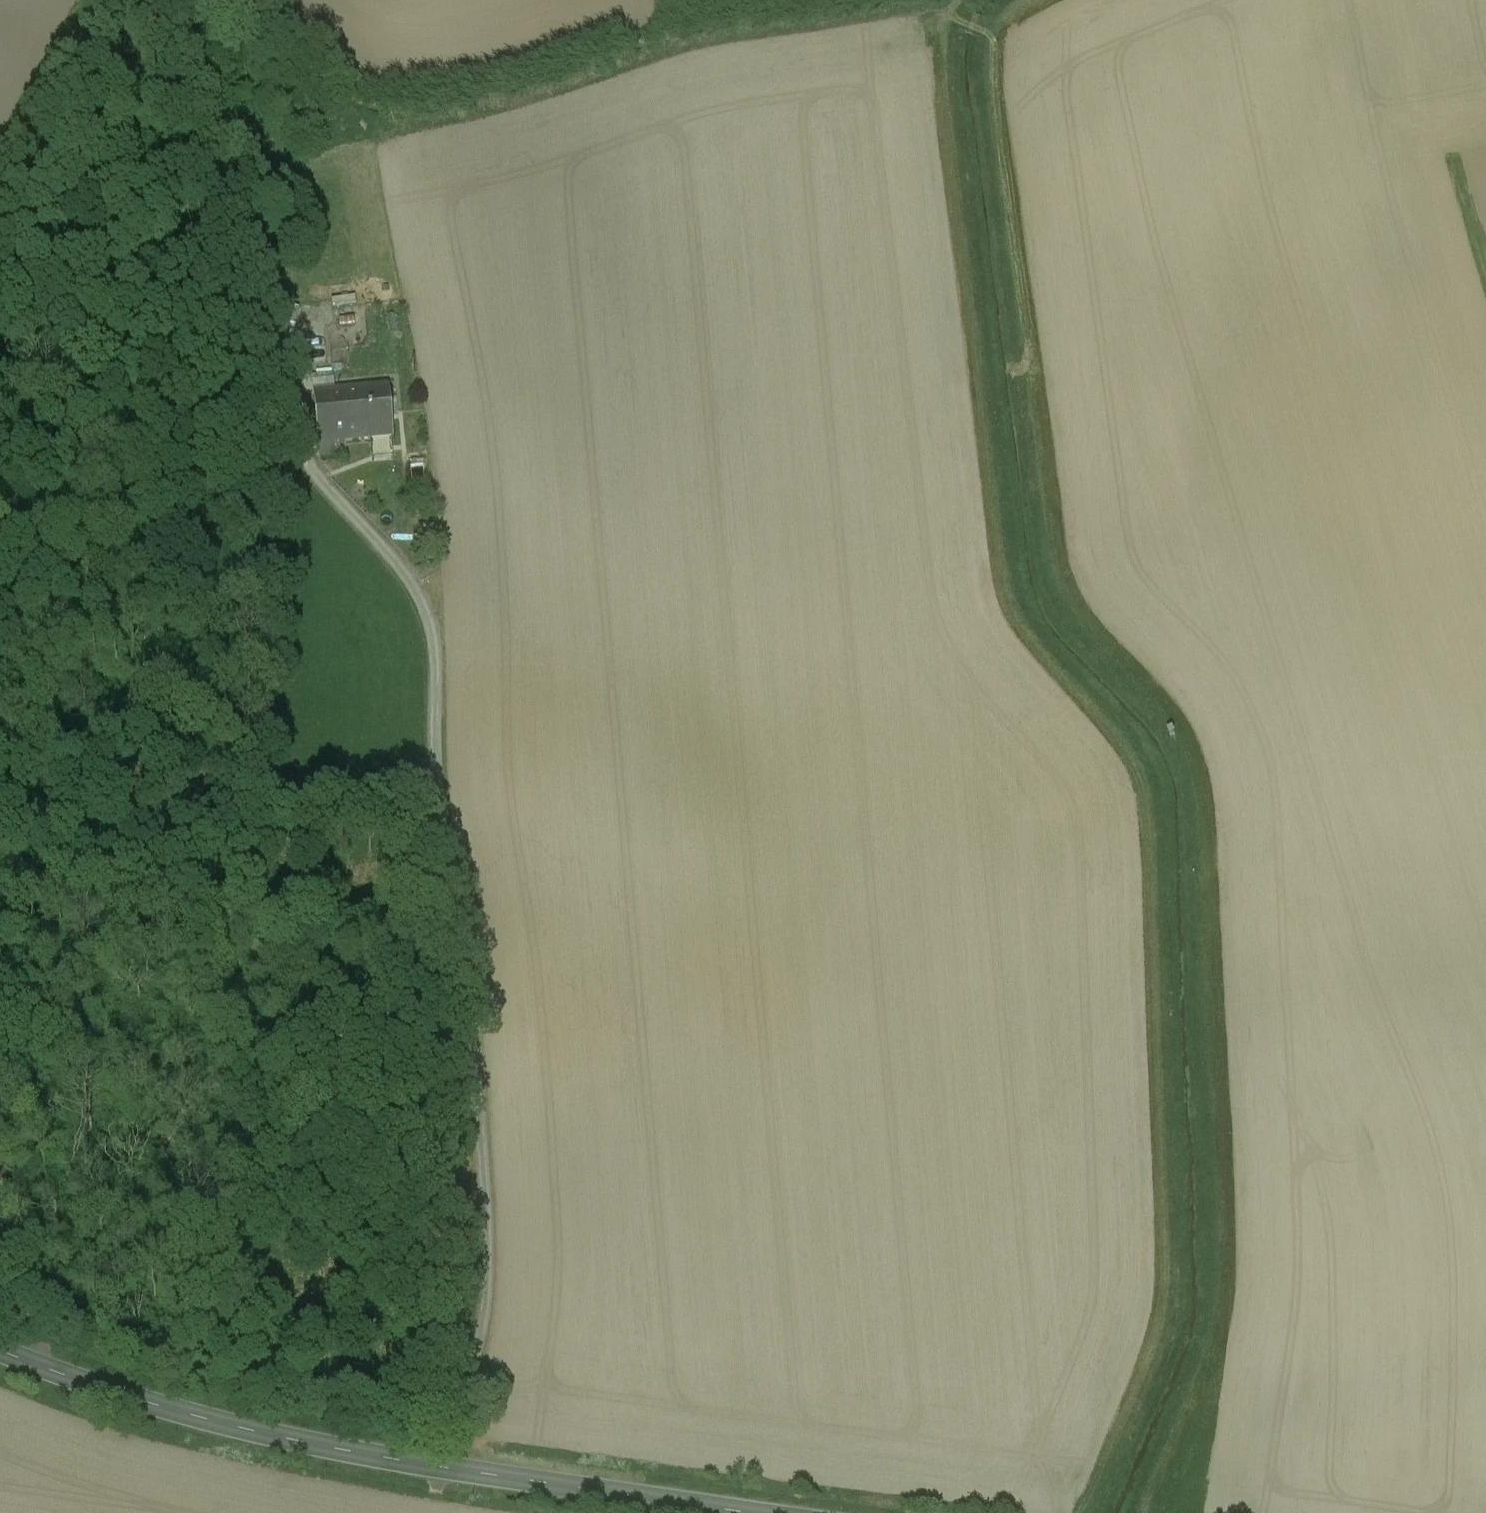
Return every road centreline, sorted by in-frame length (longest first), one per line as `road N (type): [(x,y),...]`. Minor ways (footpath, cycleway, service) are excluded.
road 1 (track): [(450,1469),(486,1259),(464,943),(439,804),(439,637),(421,578),(301,461)]
road 2 (tertiary): [(0,1351),(152,1404),(354,1455),(742,1512)]

